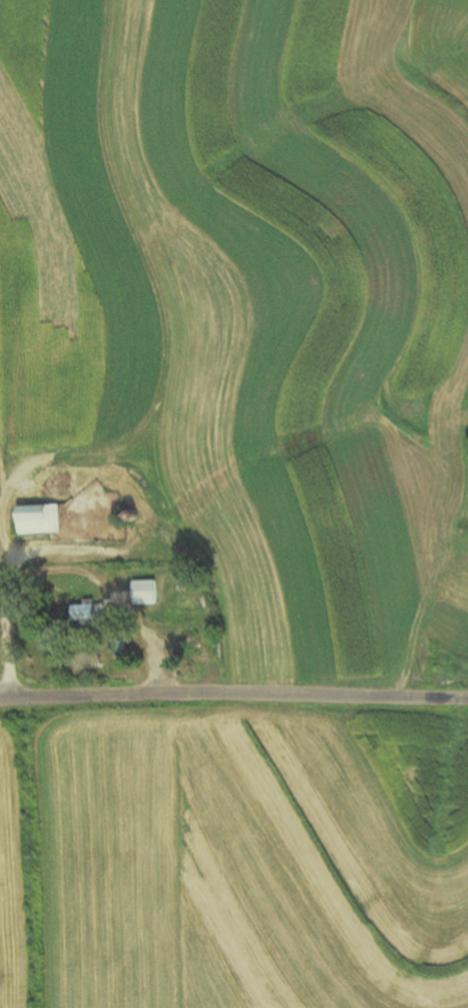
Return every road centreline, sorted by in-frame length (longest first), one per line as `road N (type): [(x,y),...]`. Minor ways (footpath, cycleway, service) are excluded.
road 1 (residential): [(0,697),(195,690),(467,704)]

